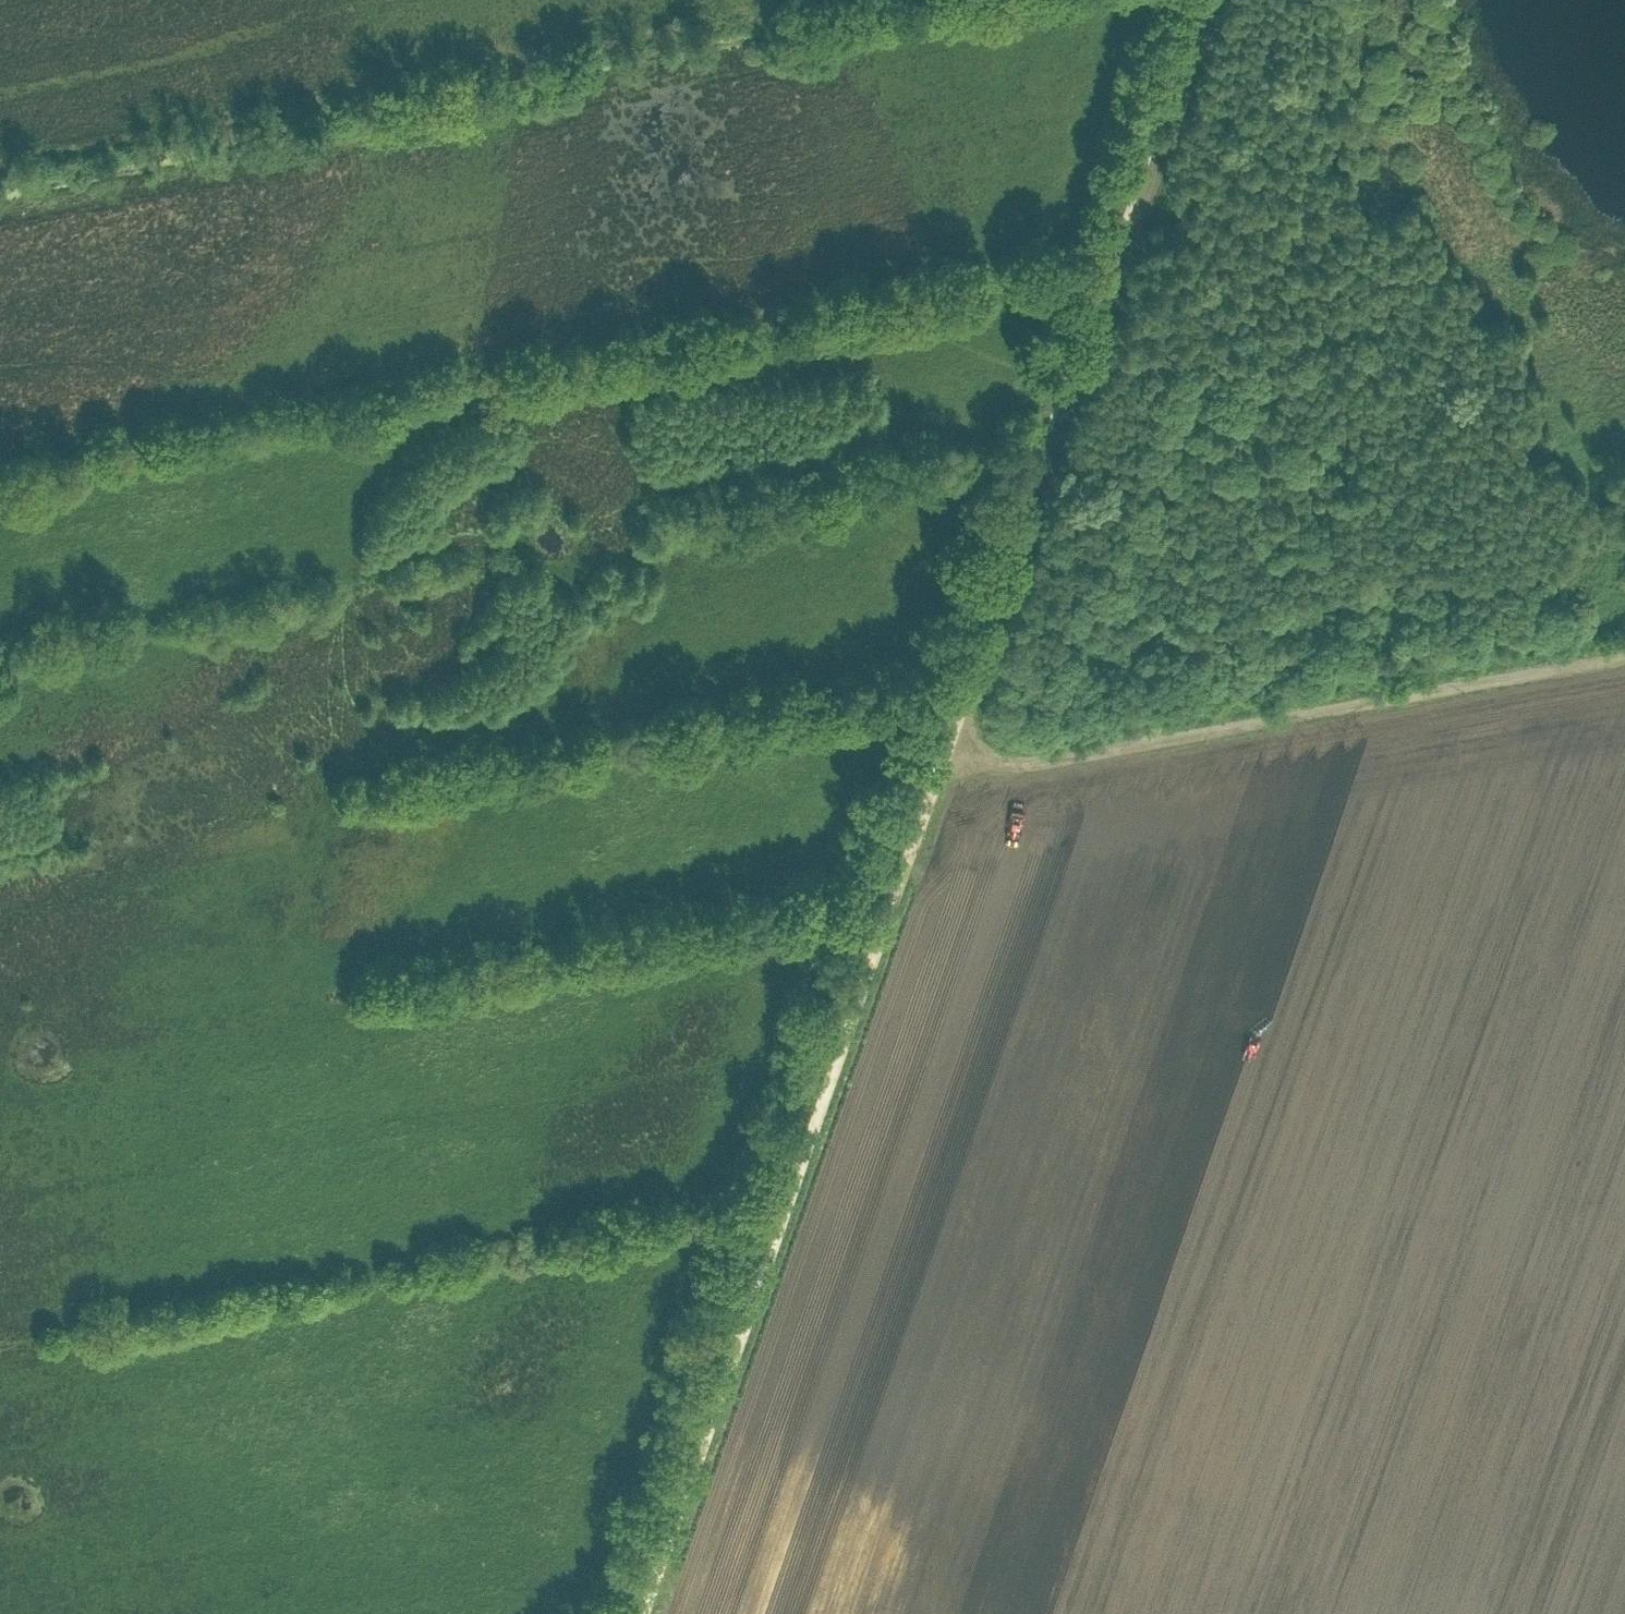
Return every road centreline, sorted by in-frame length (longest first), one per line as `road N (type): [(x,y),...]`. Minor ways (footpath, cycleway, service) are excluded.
road 1 (unclassified): [(648,1613),(946,749)]
road 2 (track): [(1624,654),(1018,766),(946,749)]
road 3 (track): [(1077,382),(1212,0)]
road 4 (track): [(946,749),(1077,382)]

